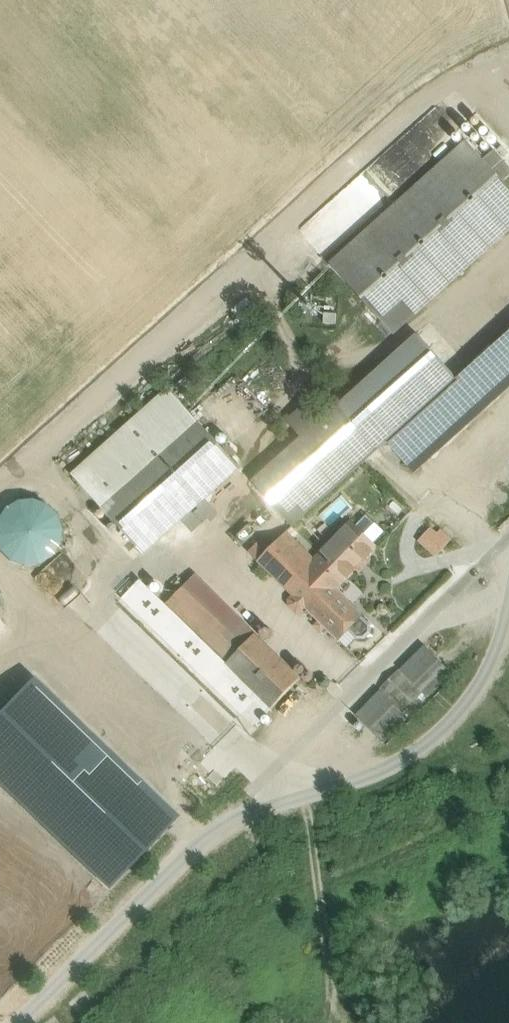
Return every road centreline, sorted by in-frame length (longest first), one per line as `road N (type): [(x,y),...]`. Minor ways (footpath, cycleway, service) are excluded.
road 1 (track): [(508,116),(440,93),(416,107),(46,447),(41,468),(102,555),(107,610),(280,789),(336,708),(508,557)]
road 2 (track): [(508,617),(494,671),(454,727),(405,766),(280,789),(172,875),(28,1022)]
road 3 (track): [(497,565),(444,488),(508,420)]

